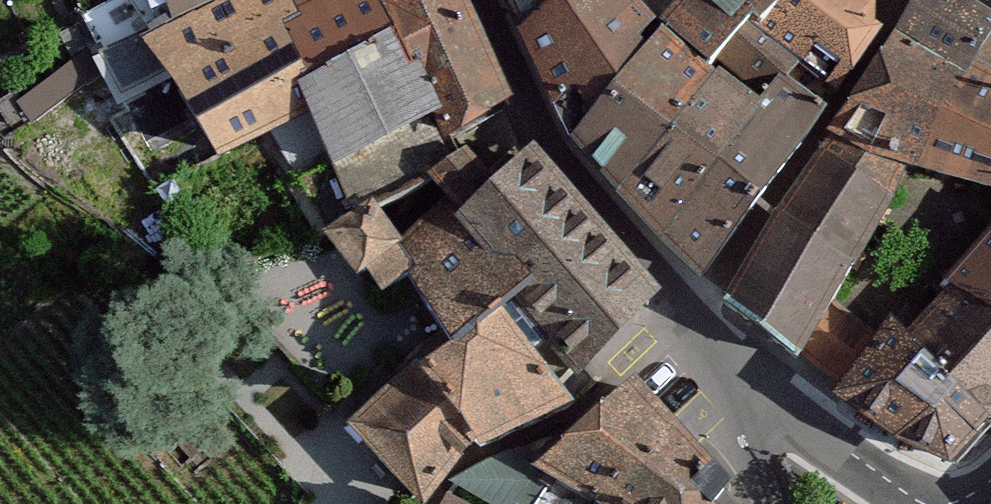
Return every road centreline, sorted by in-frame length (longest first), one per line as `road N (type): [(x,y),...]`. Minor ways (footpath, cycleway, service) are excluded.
road 1 (residential): [(498,0),(565,148),(754,393)]
road 2 (residential): [(754,393),(922,503)]

